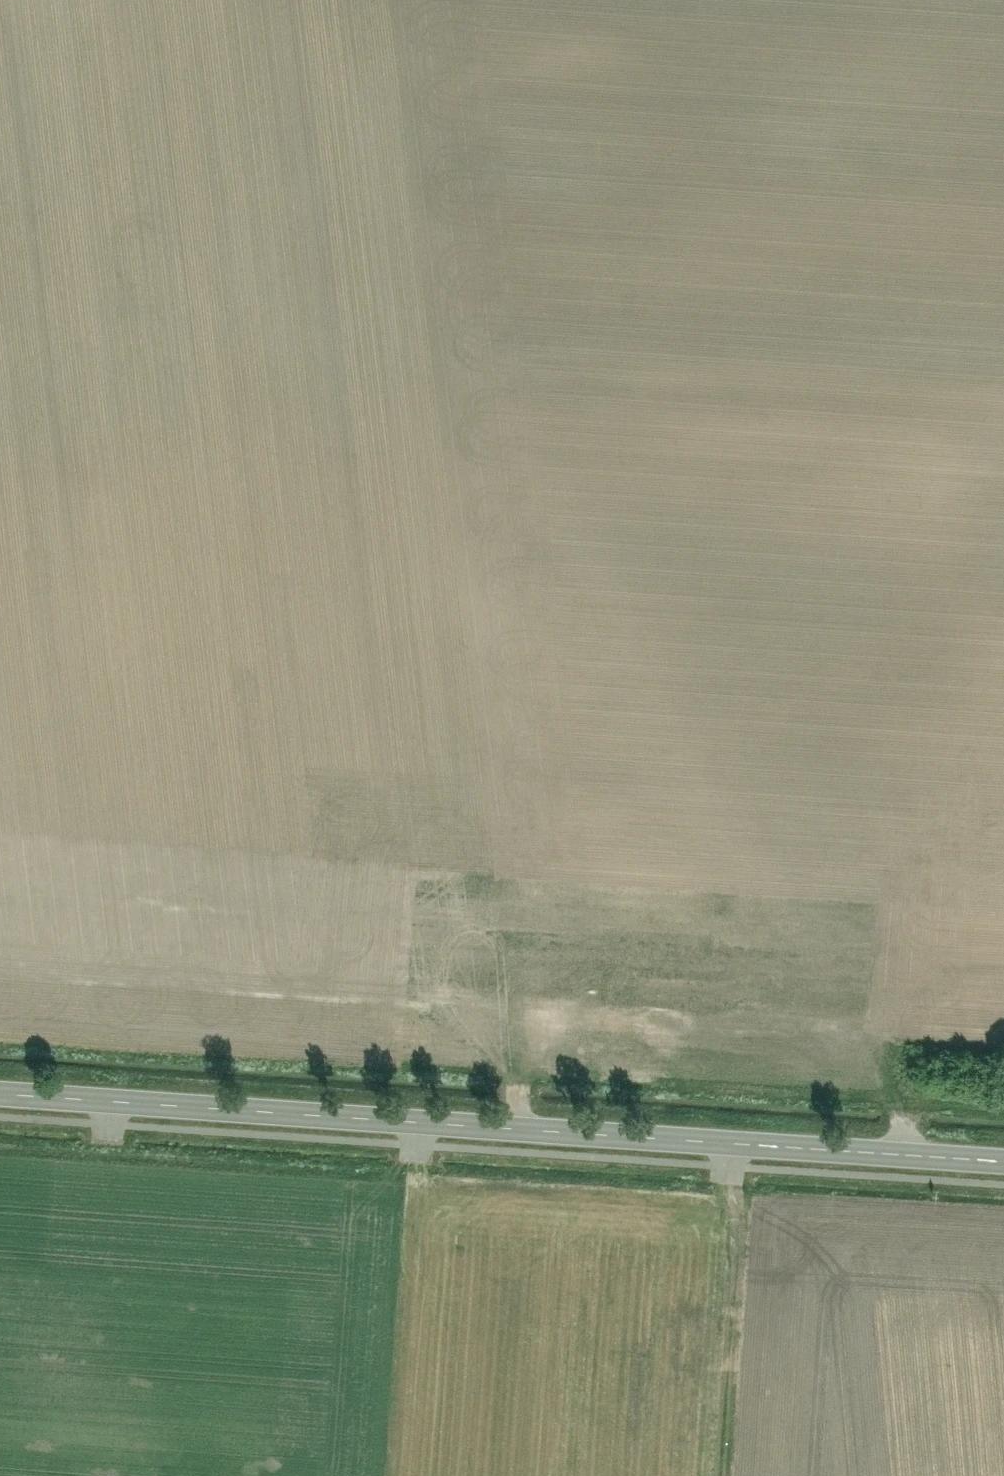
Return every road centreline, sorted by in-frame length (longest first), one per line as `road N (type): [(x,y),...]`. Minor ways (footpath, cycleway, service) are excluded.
road 1 (tertiary): [(1003,1163),(0,1095)]

